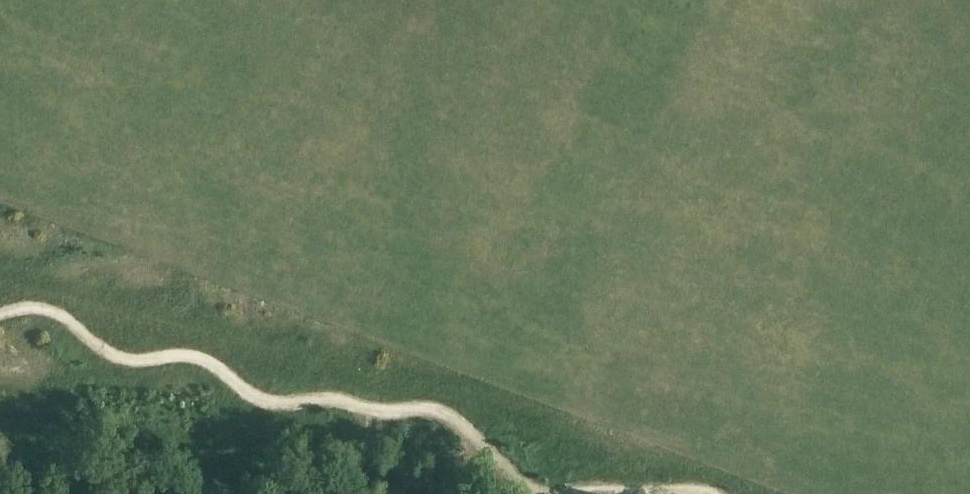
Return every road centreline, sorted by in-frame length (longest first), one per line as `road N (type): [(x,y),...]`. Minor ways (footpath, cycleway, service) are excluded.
road 1 (track): [(0,316),(41,310),(73,324),(98,349),(144,364),(177,351),(208,355),(266,404),(338,398),(379,414),(436,409),(466,423),(546,493)]
road 2 (track): [(580,493),(607,485),(659,493),(685,485),(717,493)]

